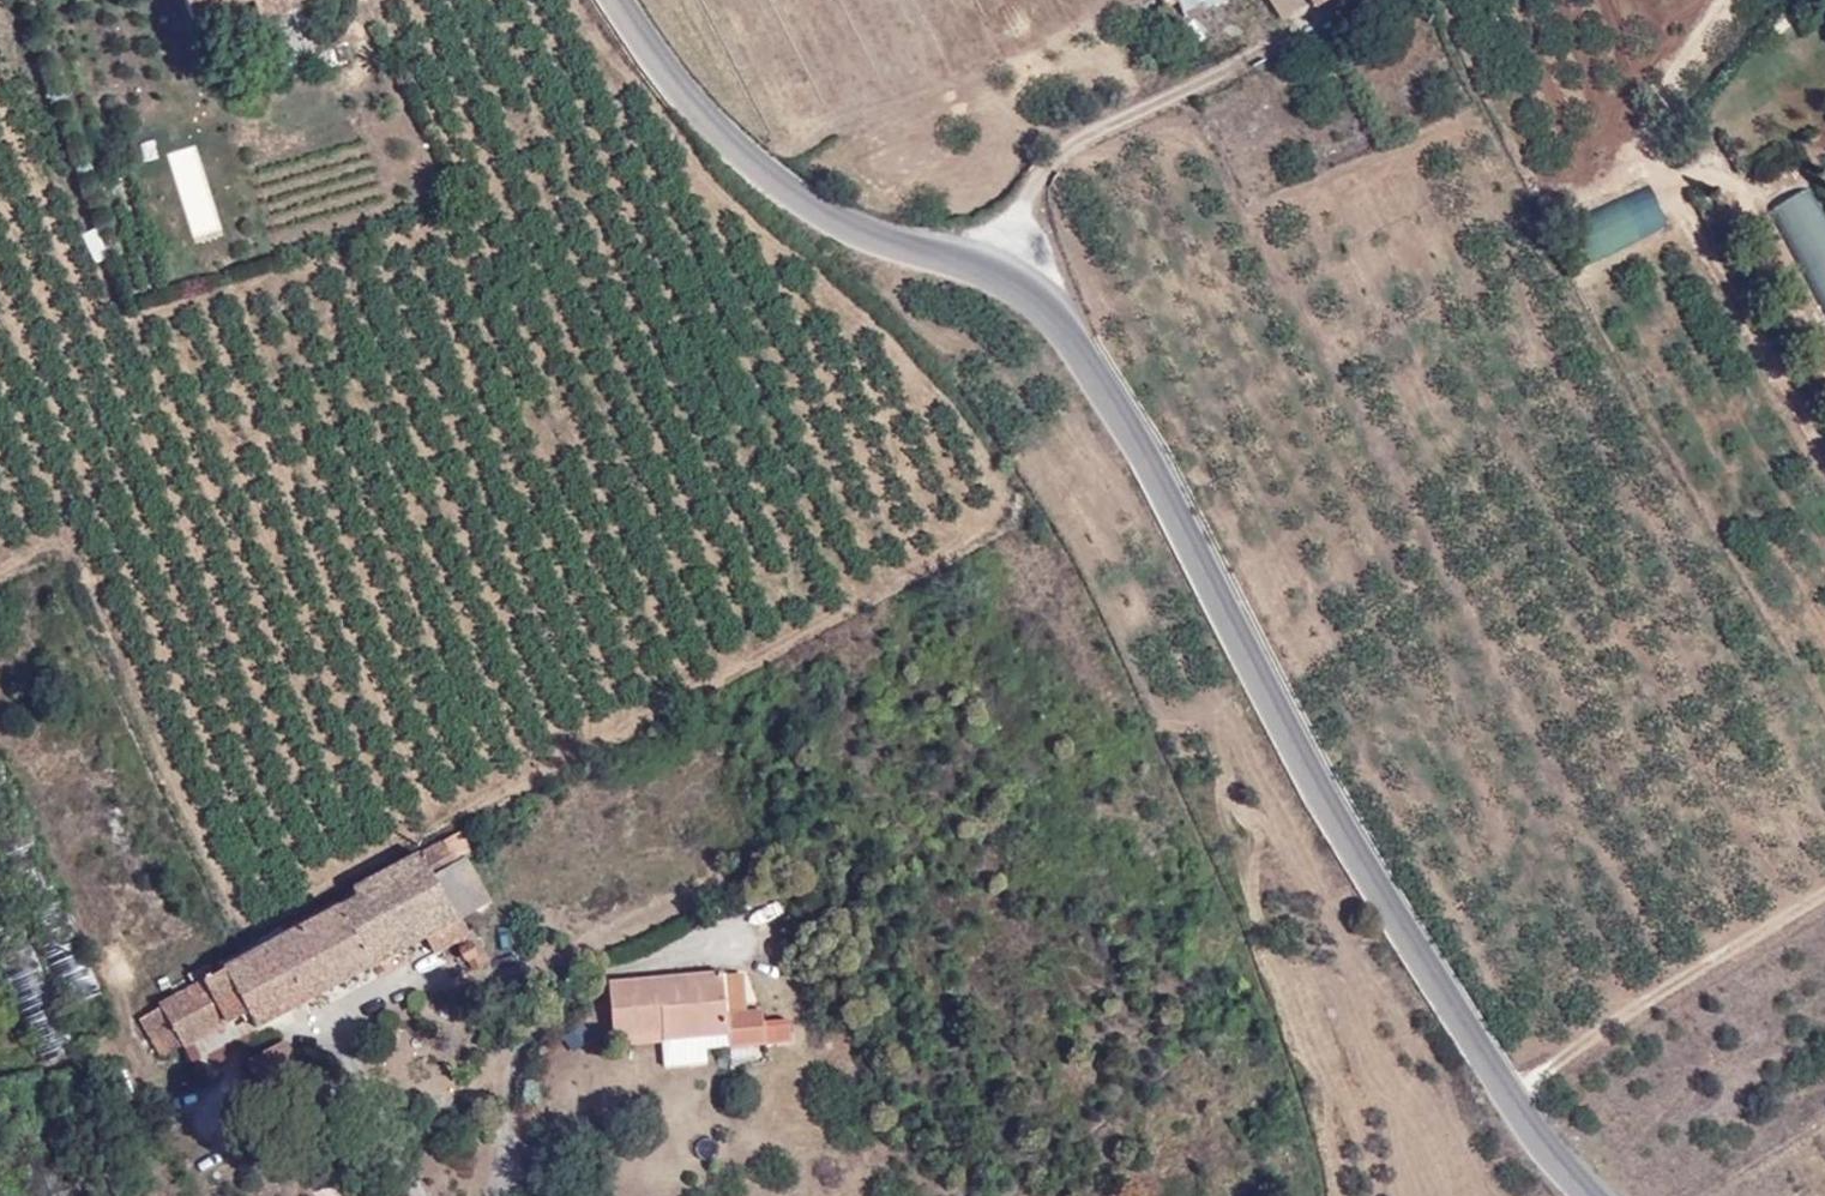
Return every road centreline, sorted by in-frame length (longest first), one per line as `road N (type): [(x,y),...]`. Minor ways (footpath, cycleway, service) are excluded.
road 1 (tertiary): [(630,0),(704,102),(824,214),(893,244),(960,257),(1043,307),(1117,415),(1454,1020),(1596,1195)]
road 2 (track): [(1723,0),(1650,126),(1680,231),(1824,467)]
road 3 (track): [(1824,898),(1505,1085)]
road 4 (track): [(980,269),(1061,137),(1247,69)]

